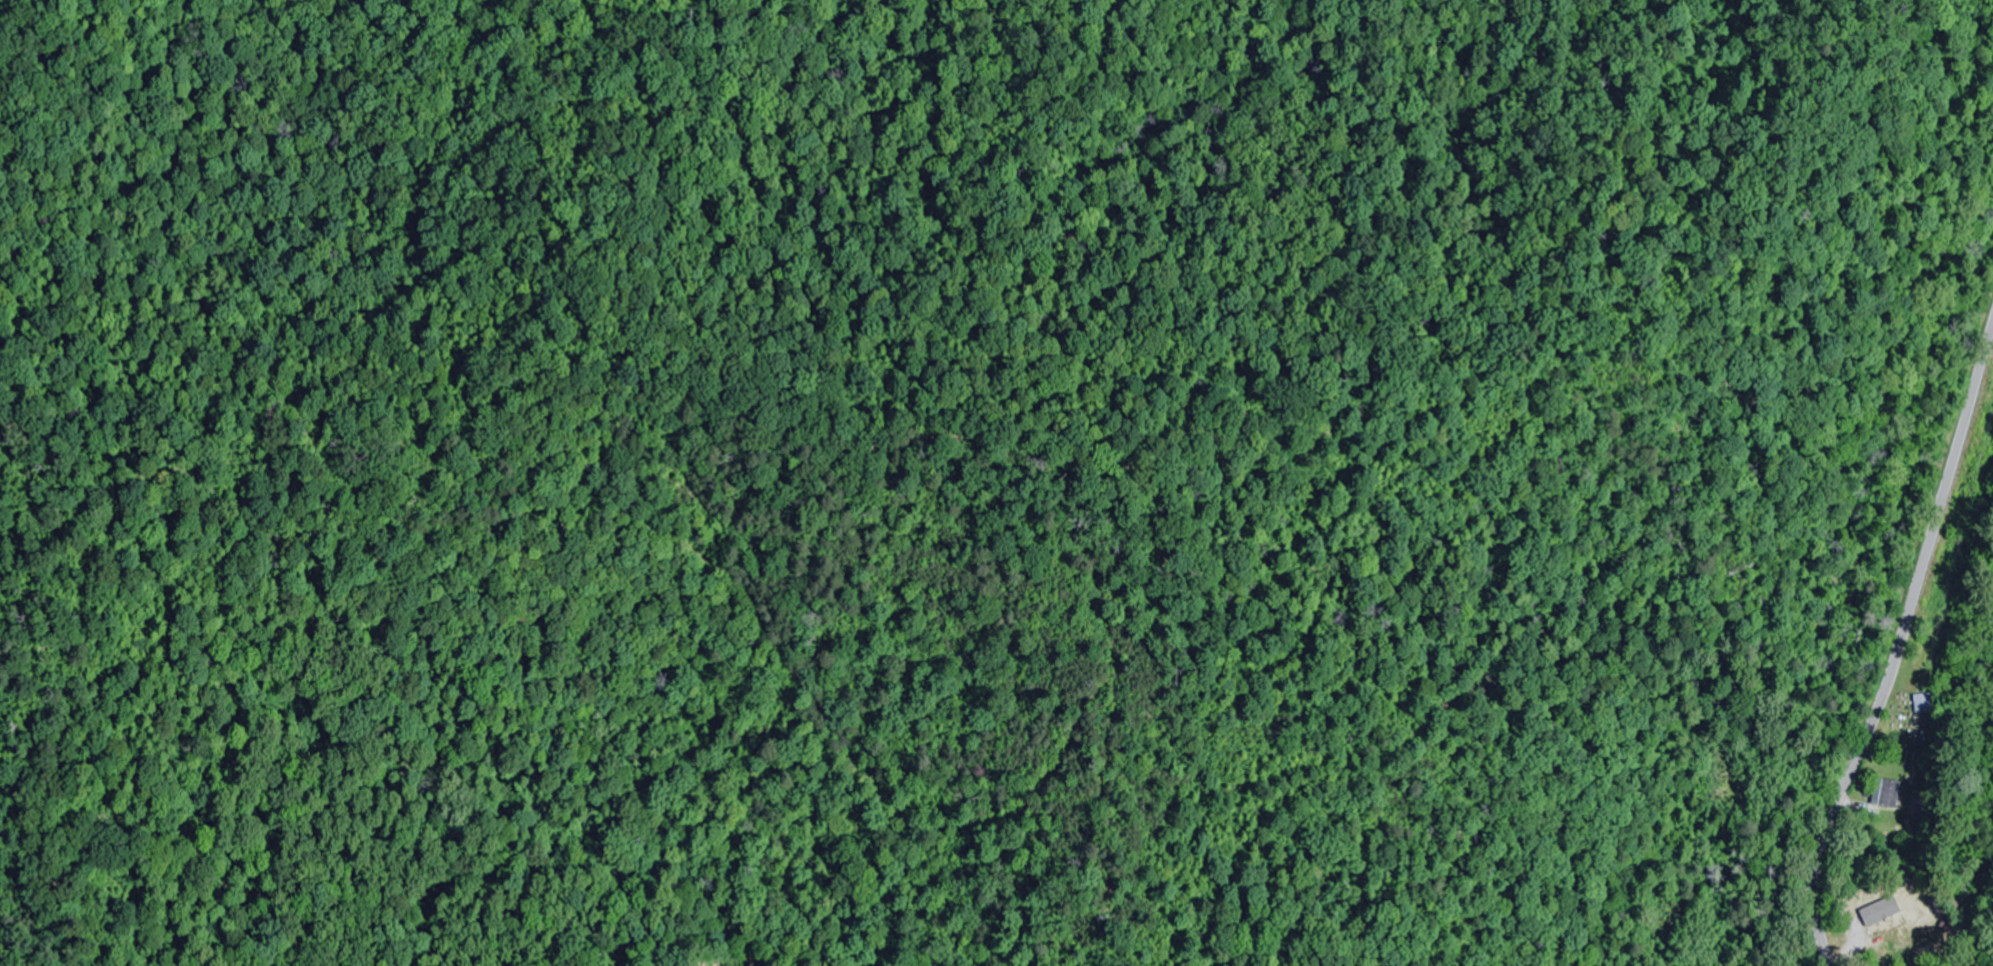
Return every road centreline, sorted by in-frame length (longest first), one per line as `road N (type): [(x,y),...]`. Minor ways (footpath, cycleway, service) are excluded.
road 1 (secondary): [(1992,344),(1909,624),(1836,820),(1821,900),(1830,965)]

